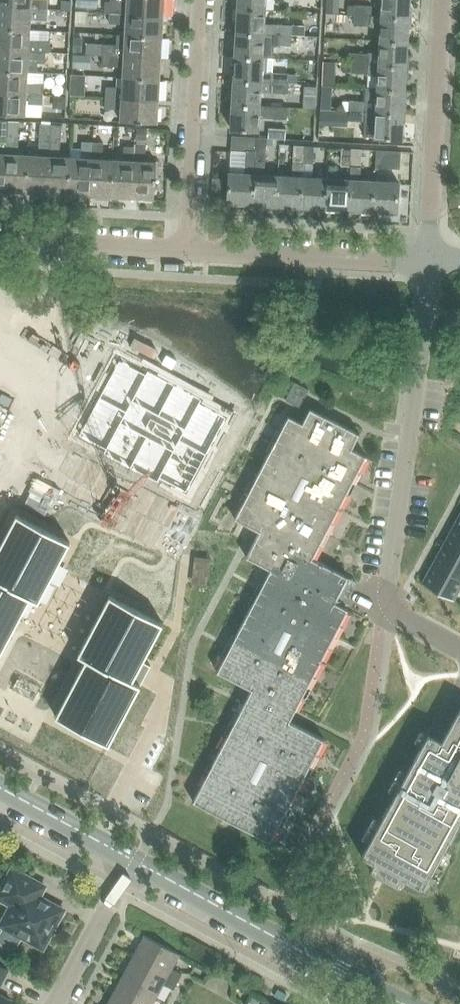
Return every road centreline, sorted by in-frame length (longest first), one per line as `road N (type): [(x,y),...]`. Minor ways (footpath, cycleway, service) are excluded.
road 1 (residential): [(459,650),(385,610),(429,303),(428,256)]
road 2 (residential): [(376,989),(135,861)]
road 3 (residential): [(428,256),(444,0)]
road 4 (residential): [(188,252),(201,0)]
road 5 (residential): [(428,256),(400,264),(188,252)]
road 6 (residential): [(188,252),(0,243)]
road 7 (residential): [(135,861),(58,1003)]
road 8 (residential): [(135,861),(0,787)]

